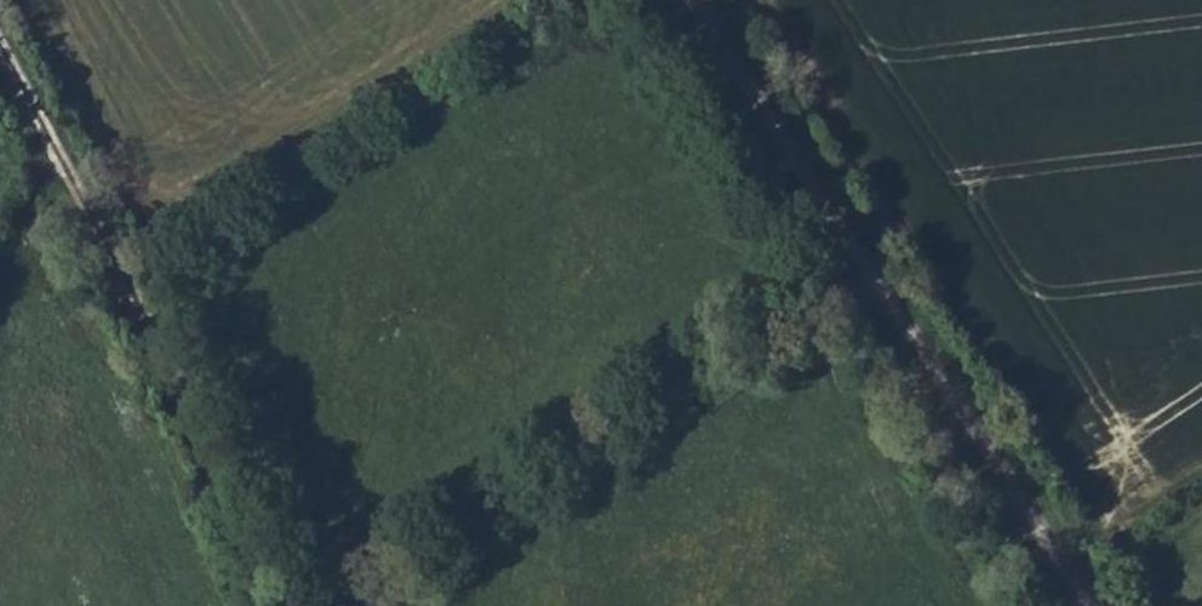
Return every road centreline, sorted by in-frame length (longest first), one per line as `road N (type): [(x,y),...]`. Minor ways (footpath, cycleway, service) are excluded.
road 1 (track): [(1074,605),(685,0)]
road 2 (track): [(270,605),(192,412),(0,54)]

